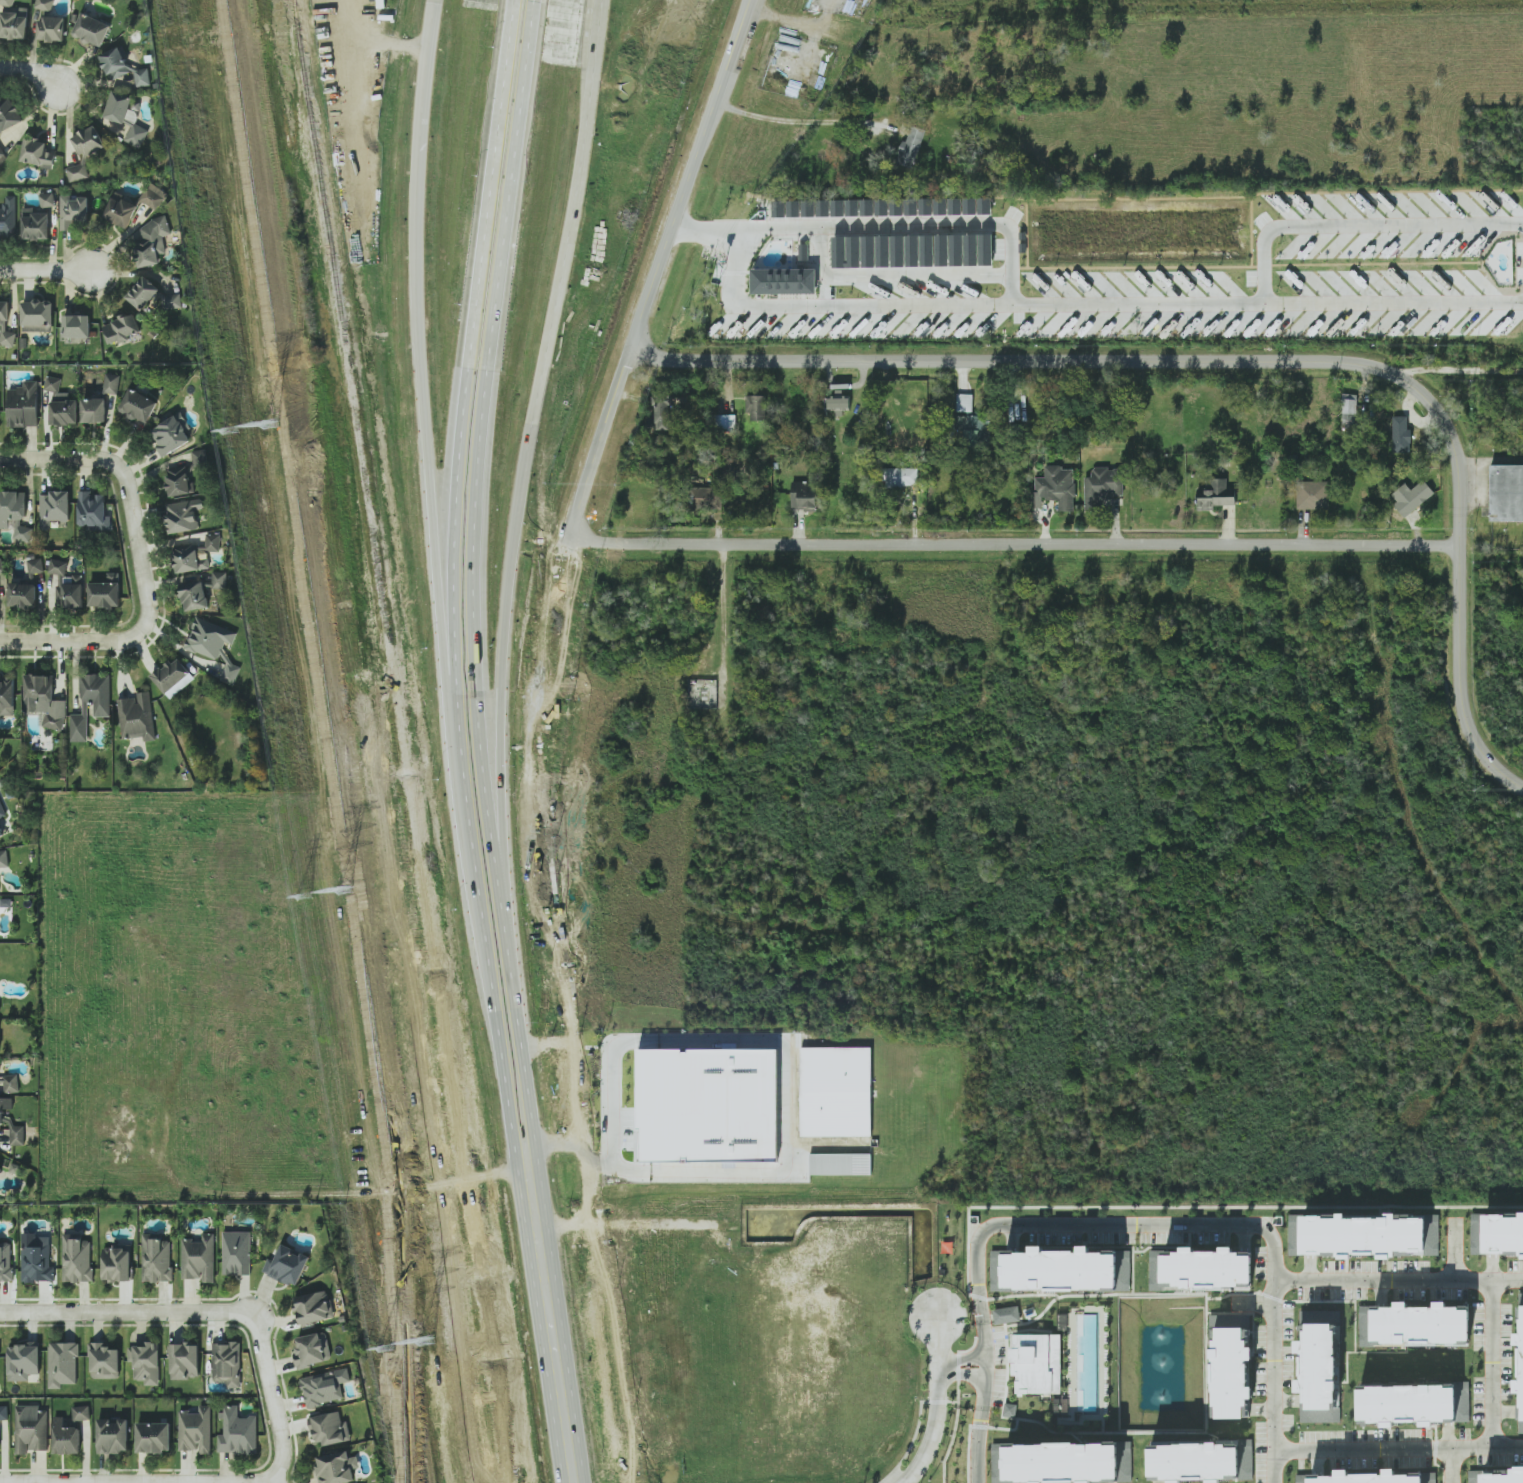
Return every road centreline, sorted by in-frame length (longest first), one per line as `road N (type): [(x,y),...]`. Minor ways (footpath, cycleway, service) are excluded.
road 1 (primary): [(506,1482),(379,582),(391,285),(437,0)]
road 2 (primary): [(605,0),(543,402),(531,553),(532,723),(544,869),(631,1482)]
road 3 (tertiary): [(633,348),(674,359),(1324,351),(1380,363),(1423,395),(1448,431),(1460,494),(1466,703),(1489,752),(1522,779)]
road 4 (residential): [(567,544),(1459,543)]
road 5 (residential): [(1274,1482),(1275,1242),(1261,1223),(991,1223),(979,1237),(978,1482)]
road 6 (residential): [(257,1312),(284,1451),(269,1482),(0,1482)]
road 7 (residential): [(71,469),(115,469),(155,650),(0,647)]
road 8 (tertiary): [(633,348),(749,0)]
road 9 (residential): [(0,1312),(257,1312)]
road 10 (residential): [(1274,1449),(1522,1447)]
road 11 (residential): [(1275,1280),(1522,1279)]
road 12 (residential): [(567,544),(633,348)]
road 13 (residential): [(905,1482),(928,1454),(937,1415),(939,1314)]
road 14 (residential): [(1493,1279),(1494,1448)]

